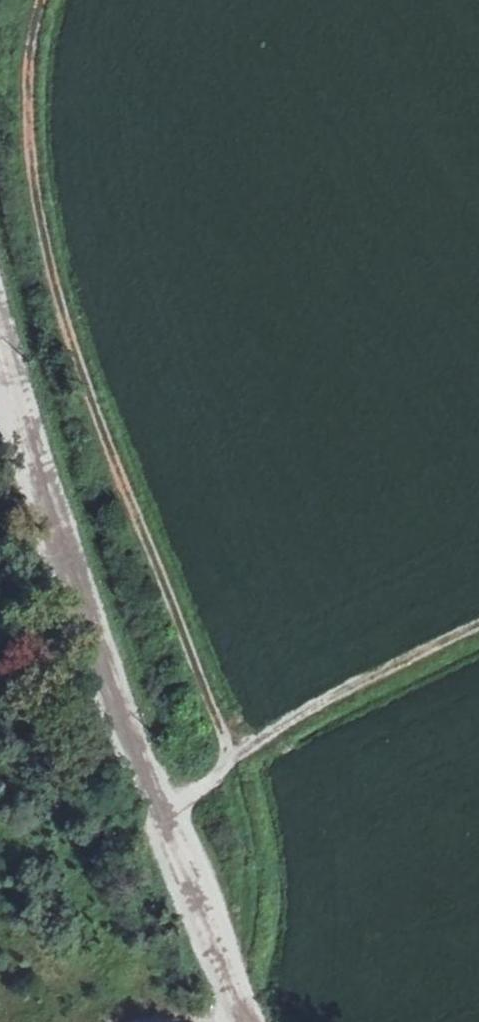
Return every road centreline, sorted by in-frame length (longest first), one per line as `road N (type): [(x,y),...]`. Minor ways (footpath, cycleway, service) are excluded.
road 1 (track): [(160,815),(229,755),(86,379),(63,292),(33,94),(34,50),(48,0)]
road 2 (track): [(160,815),(0,344)]
road 3 (track): [(229,755),(478,625)]
road 4 (track): [(227,973),(160,815)]

